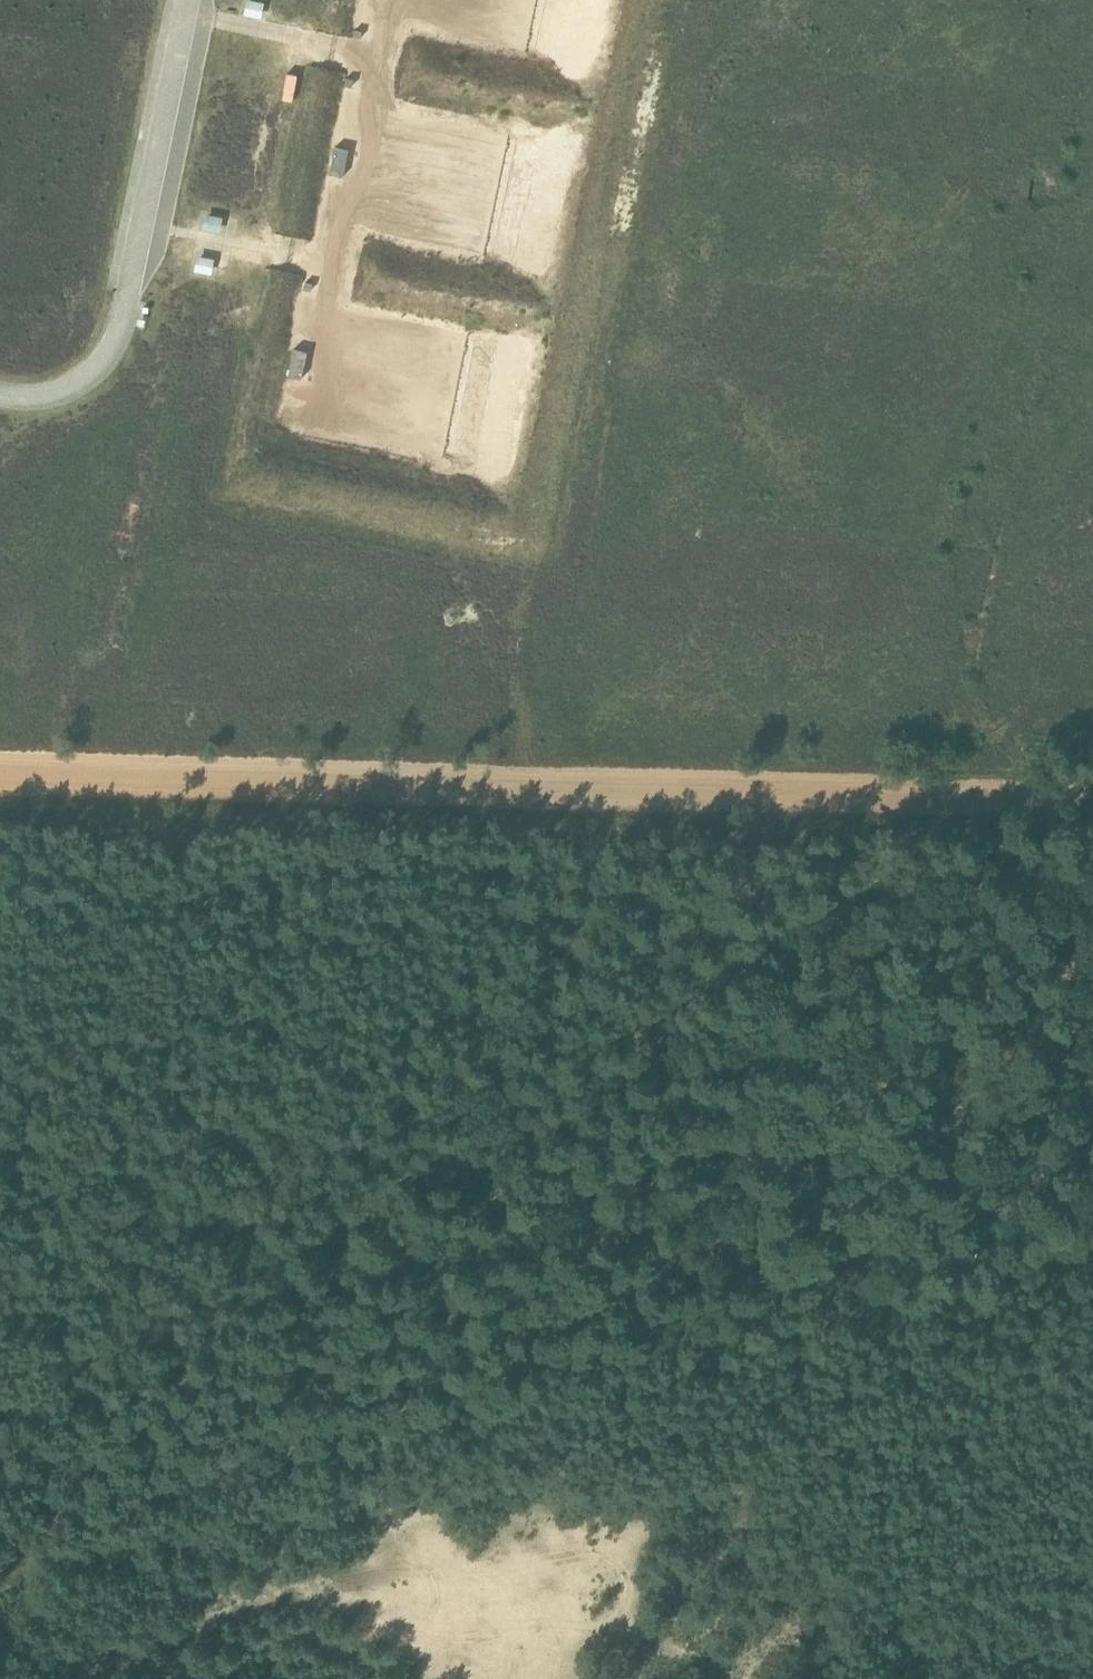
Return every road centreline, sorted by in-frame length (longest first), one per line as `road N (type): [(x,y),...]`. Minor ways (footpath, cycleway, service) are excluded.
road 1 (track): [(0,767),(1092,791)]

